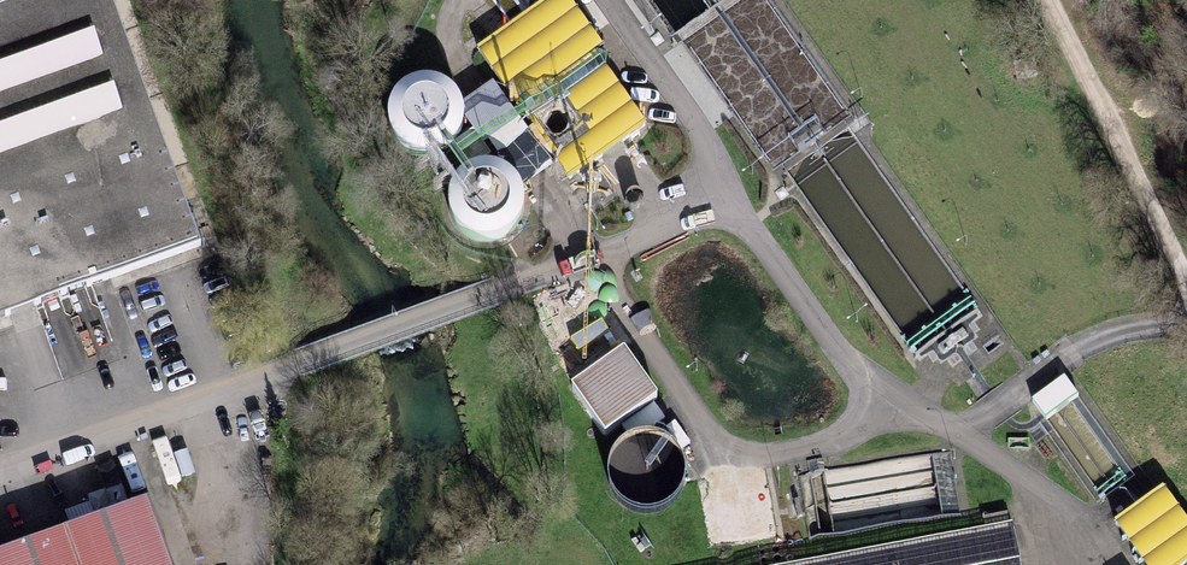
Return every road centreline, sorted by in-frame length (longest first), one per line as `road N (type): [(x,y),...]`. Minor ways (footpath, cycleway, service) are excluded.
road 1 (track): [(1048,0),(1186,243)]

